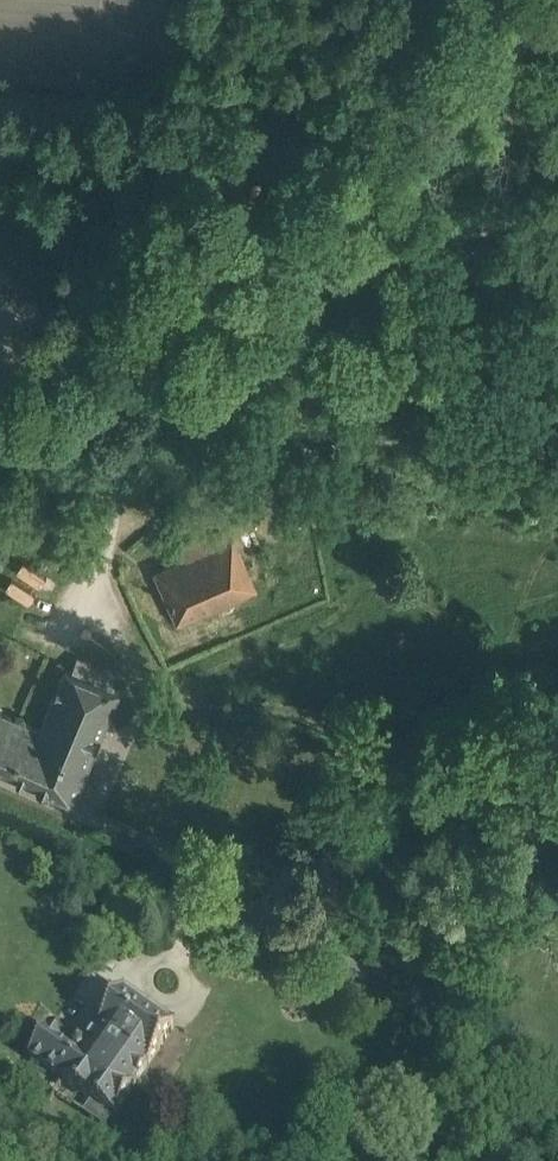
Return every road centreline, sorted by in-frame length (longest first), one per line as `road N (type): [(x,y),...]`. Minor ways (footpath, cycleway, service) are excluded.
road 1 (track): [(41,463),(95,462),(121,446),(466,0)]
road 2 (track): [(109,534),(260,464),(304,424)]

